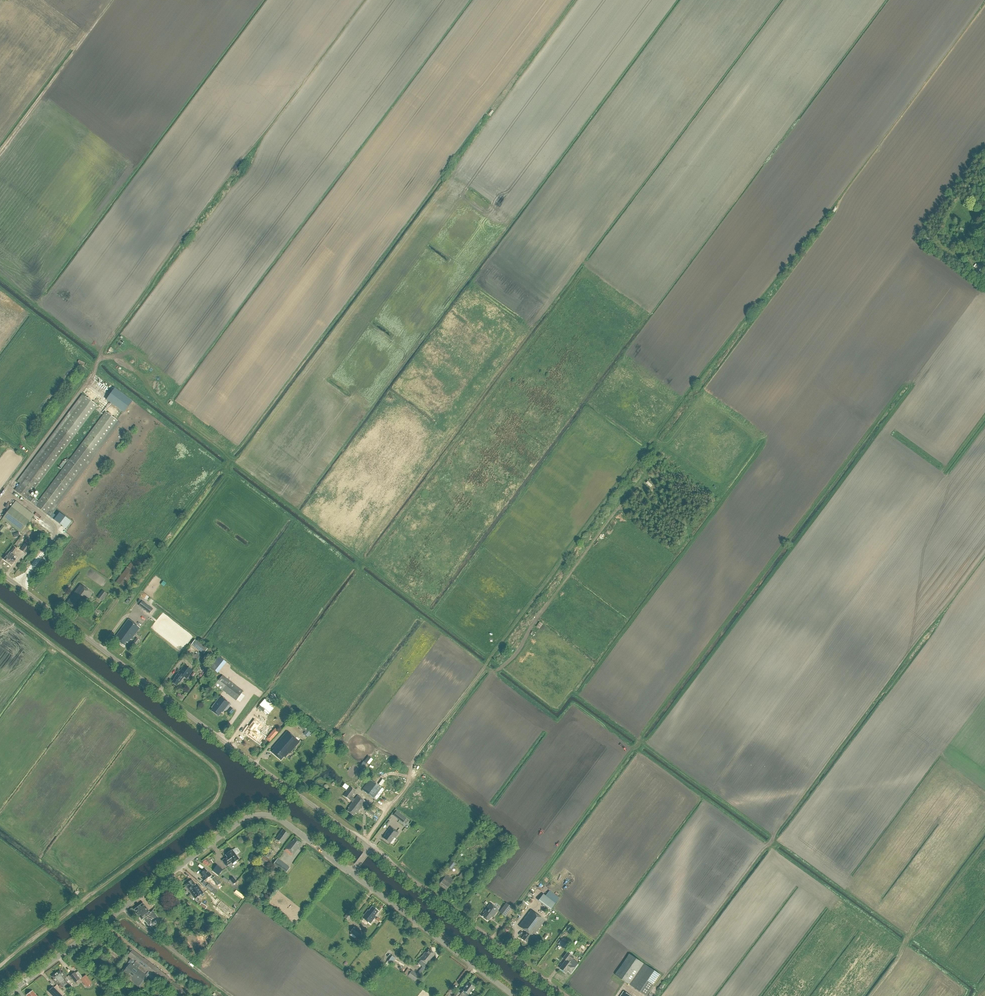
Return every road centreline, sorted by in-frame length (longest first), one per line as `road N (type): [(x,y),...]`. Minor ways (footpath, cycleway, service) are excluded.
road 1 (track): [(0,605),(220,781),(211,806),(0,967)]
road 2 (track): [(362,0),(153,276),(93,375)]
road 3 (tertiary): [(369,848),(0,572)]
road 4 (track): [(385,813),(420,750),(650,443)]
road 5 (tertiary): [(5,995),(241,821),(262,815)]
road 6 (unclassified): [(566,995),(369,848)]
road 7 (tertiary): [(515,995),(352,872)]

